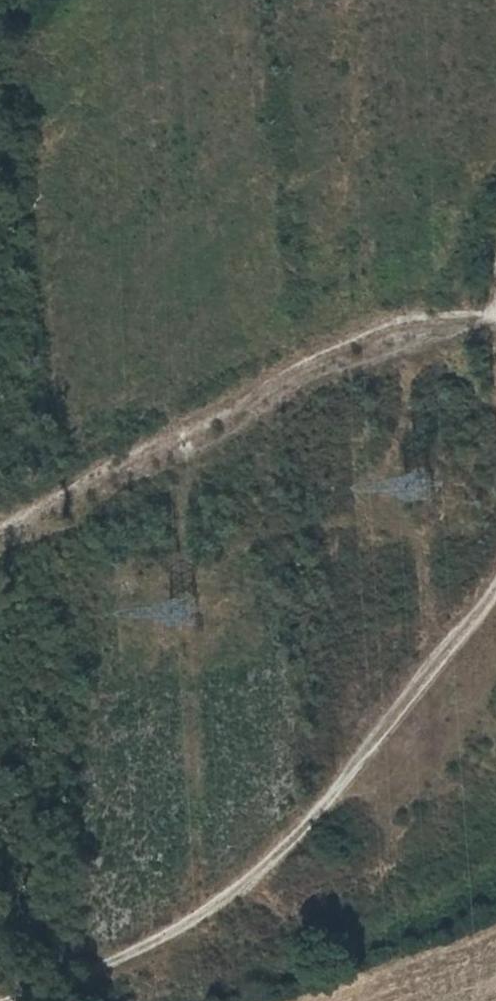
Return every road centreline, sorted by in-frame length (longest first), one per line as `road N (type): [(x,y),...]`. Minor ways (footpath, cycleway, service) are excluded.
road 1 (track): [(495,584),(359,766),(239,891),(157,945),(29,1000)]

